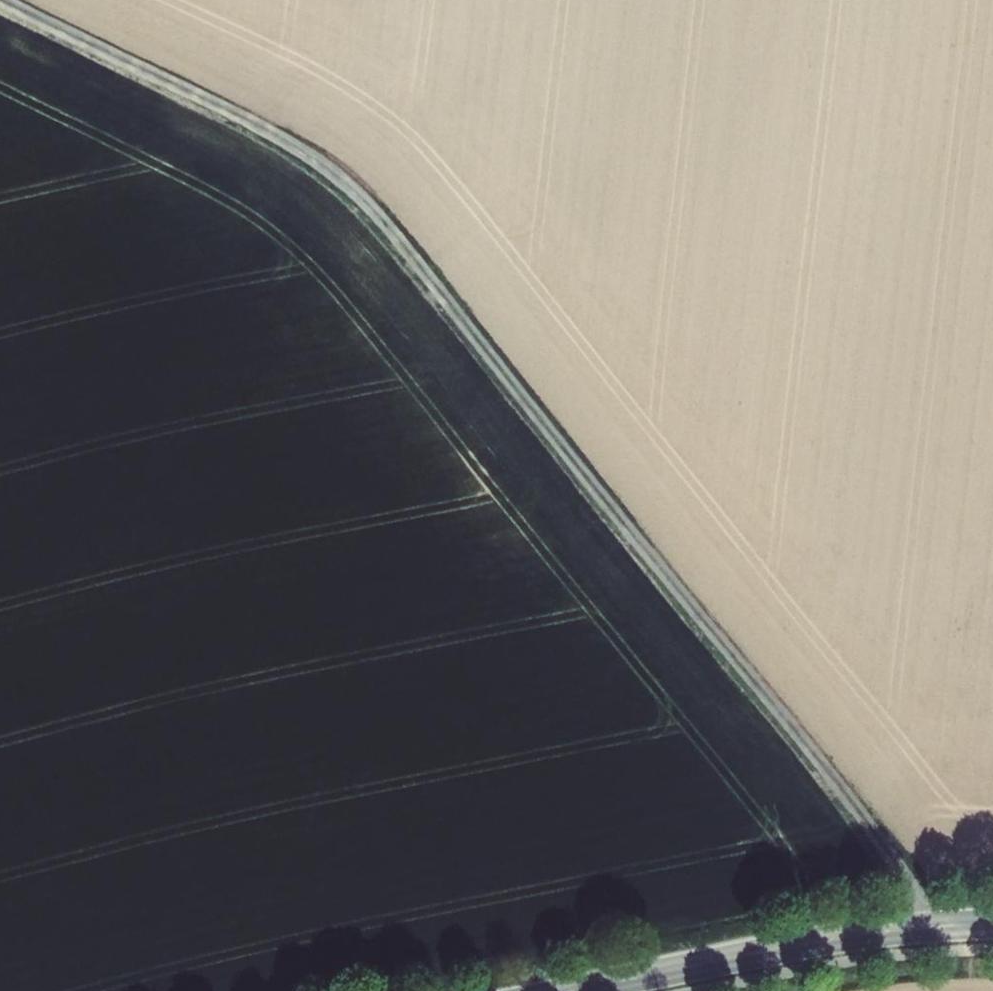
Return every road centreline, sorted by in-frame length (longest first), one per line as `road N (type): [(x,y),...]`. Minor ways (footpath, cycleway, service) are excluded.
road 1 (track): [(938,926),(707,619),(337,166),(2,0)]
road 2 (primary): [(568,990),(807,943),(992,924)]

